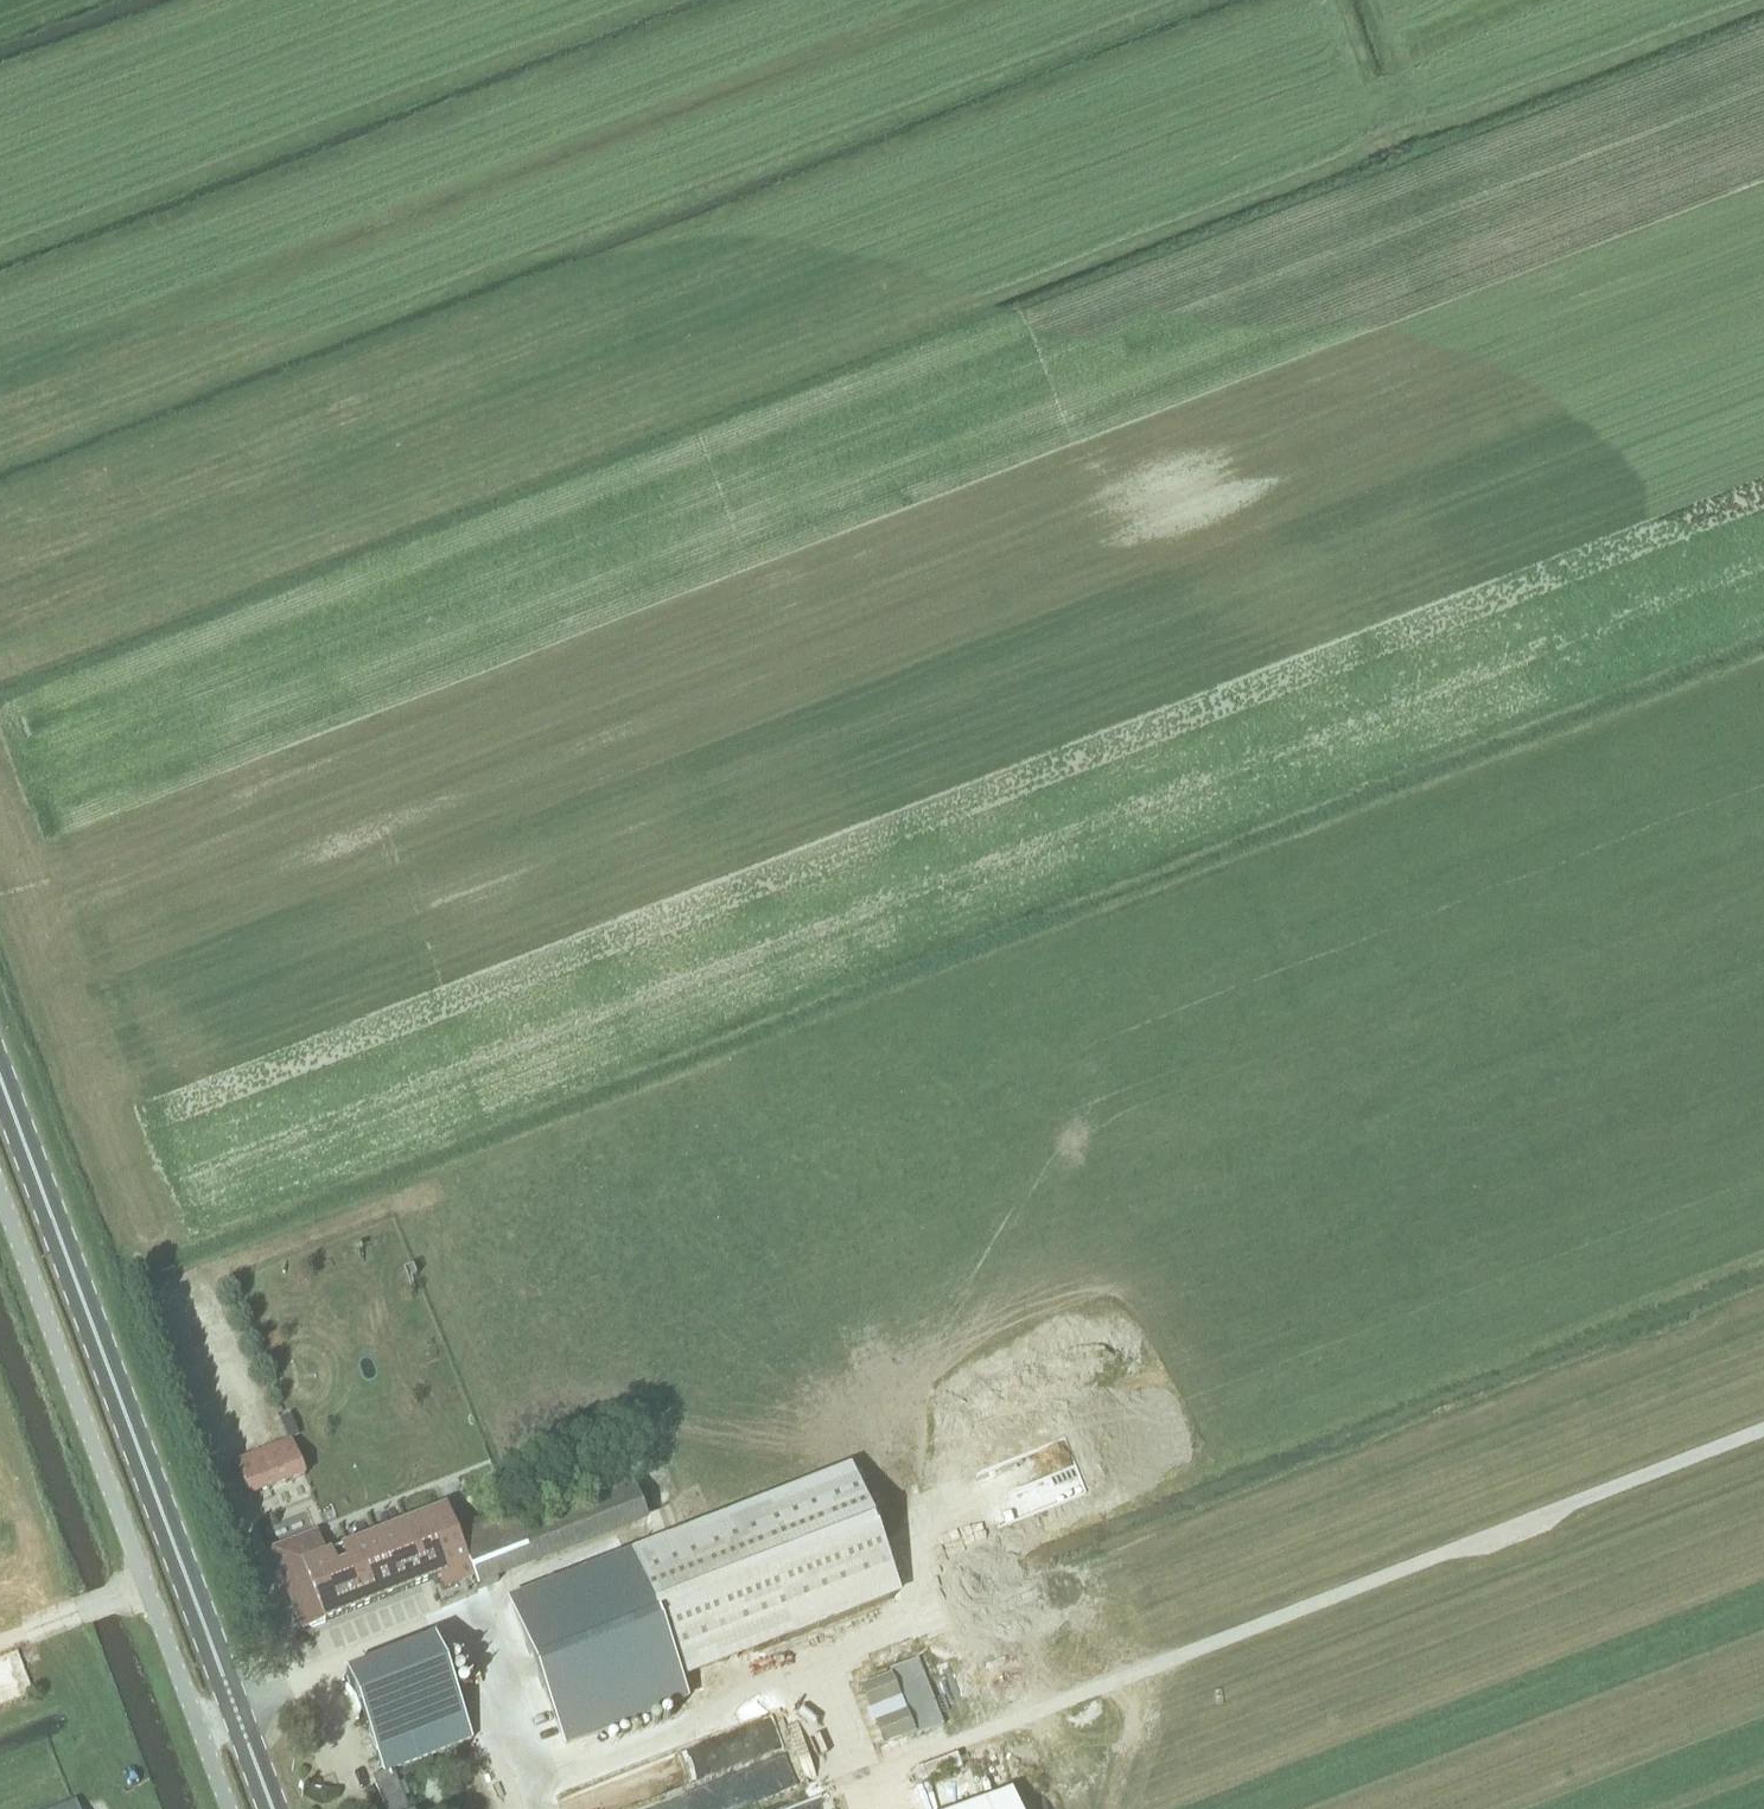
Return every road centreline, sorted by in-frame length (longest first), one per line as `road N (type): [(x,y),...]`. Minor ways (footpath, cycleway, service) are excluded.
road 1 (track): [(767,1808),(1763,1426)]
road 2 (primary): [(275,1808),(0,1066)]
road 3 (unclassified): [(0,1190),(230,1808)]
road 4 (track): [(460,1618),(532,1808)]
road 5 (track): [(0,1643),(148,1587)]

